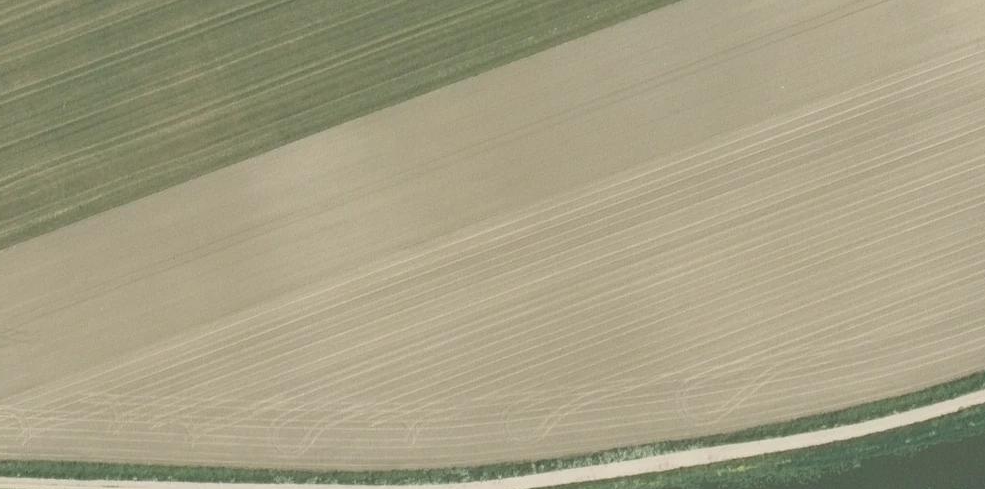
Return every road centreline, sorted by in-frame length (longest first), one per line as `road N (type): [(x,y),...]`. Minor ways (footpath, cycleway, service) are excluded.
road 1 (track): [(984,390),(816,439),(467,488)]
road 2 (track): [(234,488),(0,480)]

